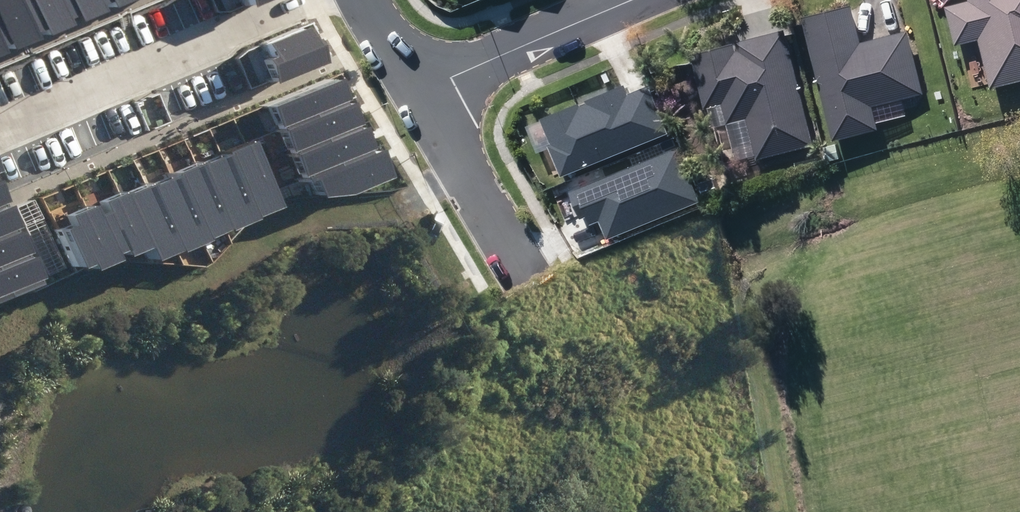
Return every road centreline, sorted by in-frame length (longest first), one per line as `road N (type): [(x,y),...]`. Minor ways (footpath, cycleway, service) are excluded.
road 1 (residential): [(300,0),(0,127)]
road 2 (residential): [(421,96),(638,0)]
road 3 (residential): [(524,270),(421,96)]

